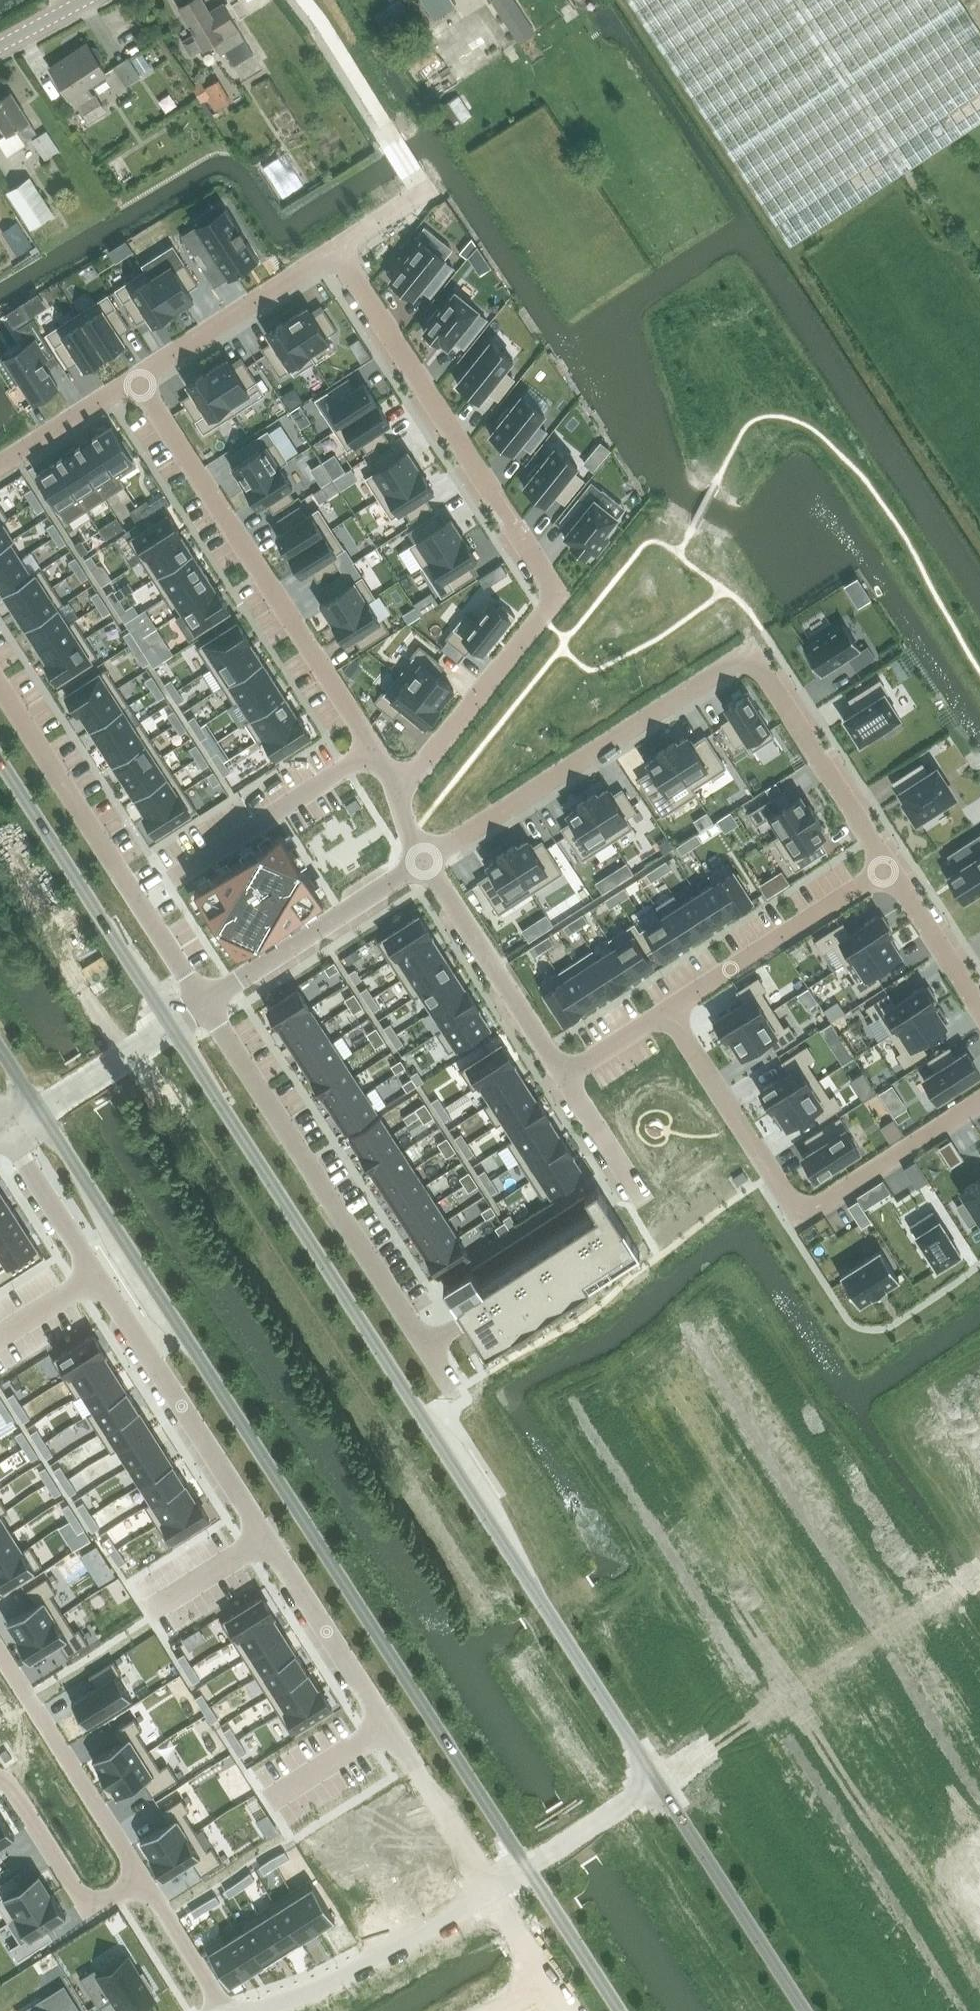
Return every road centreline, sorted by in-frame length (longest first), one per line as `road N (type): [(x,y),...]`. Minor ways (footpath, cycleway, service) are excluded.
road 1 (residential): [(488,1889),(4,1126)]
road 2 (tertiary): [(37,1109),(526,1865)]
road 3 (residential): [(336,246),(550,588),(543,614),(401,791)]
road 4 (residential): [(427,856),(713,672),(743,663),(762,674),(889,868)]
road 5 (tertiary): [(659,1783),(385,1361)]
road 6 (residential): [(979,1100),(821,1203),(804,1205),(771,1177),(666,1013)]
road 7 (residential): [(136,375),(373,748)]
road 8 (residential): [(422,1340),(205,1005)]
road 9 (tertiary): [(385,1361),(175,1032)]
road 10 (tertiary): [(175,1032),(0,760)]
road 11 (residential): [(373,748),(138,901)]
road 12 (tertiary): [(807,2010),(659,1783)]
road 13 (residential): [(488,1889),(321,1985),(249,2010)]
road 14 (residential): [(666,1013),(889,868)]
road 15 (residential): [(0,1655),(142,1879)]
road 16 (residential): [(205,1005),(423,859)]
road 17 (residential): [(138,901),(0,683)]
road 18 (residential): [(564,1075),(423,859)]
road 19 (residential): [(136,375),(336,246)]
road 20 (residential): [(142,1879),(103,1902),(88,1899),(0,1780)]
road 21 (tertiary): [(526,1865),(620,2010)]
road 22 (residential): [(889,868),(979,1009)]
road 23 (residential): [(0,463),(136,375)]
road 24 (residential): [(37,1109),(175,1032)]
road 25 (residential): [(526,1865),(659,1783)]
road 26 (residential): [(142,1879),(226,2010)]
road 27 (residential): [(564,1075),(643,1198)]
road 28 (residential): [(205,1005),(138,901)]
road 29 (residential): [(666,1013),(564,1075)]

